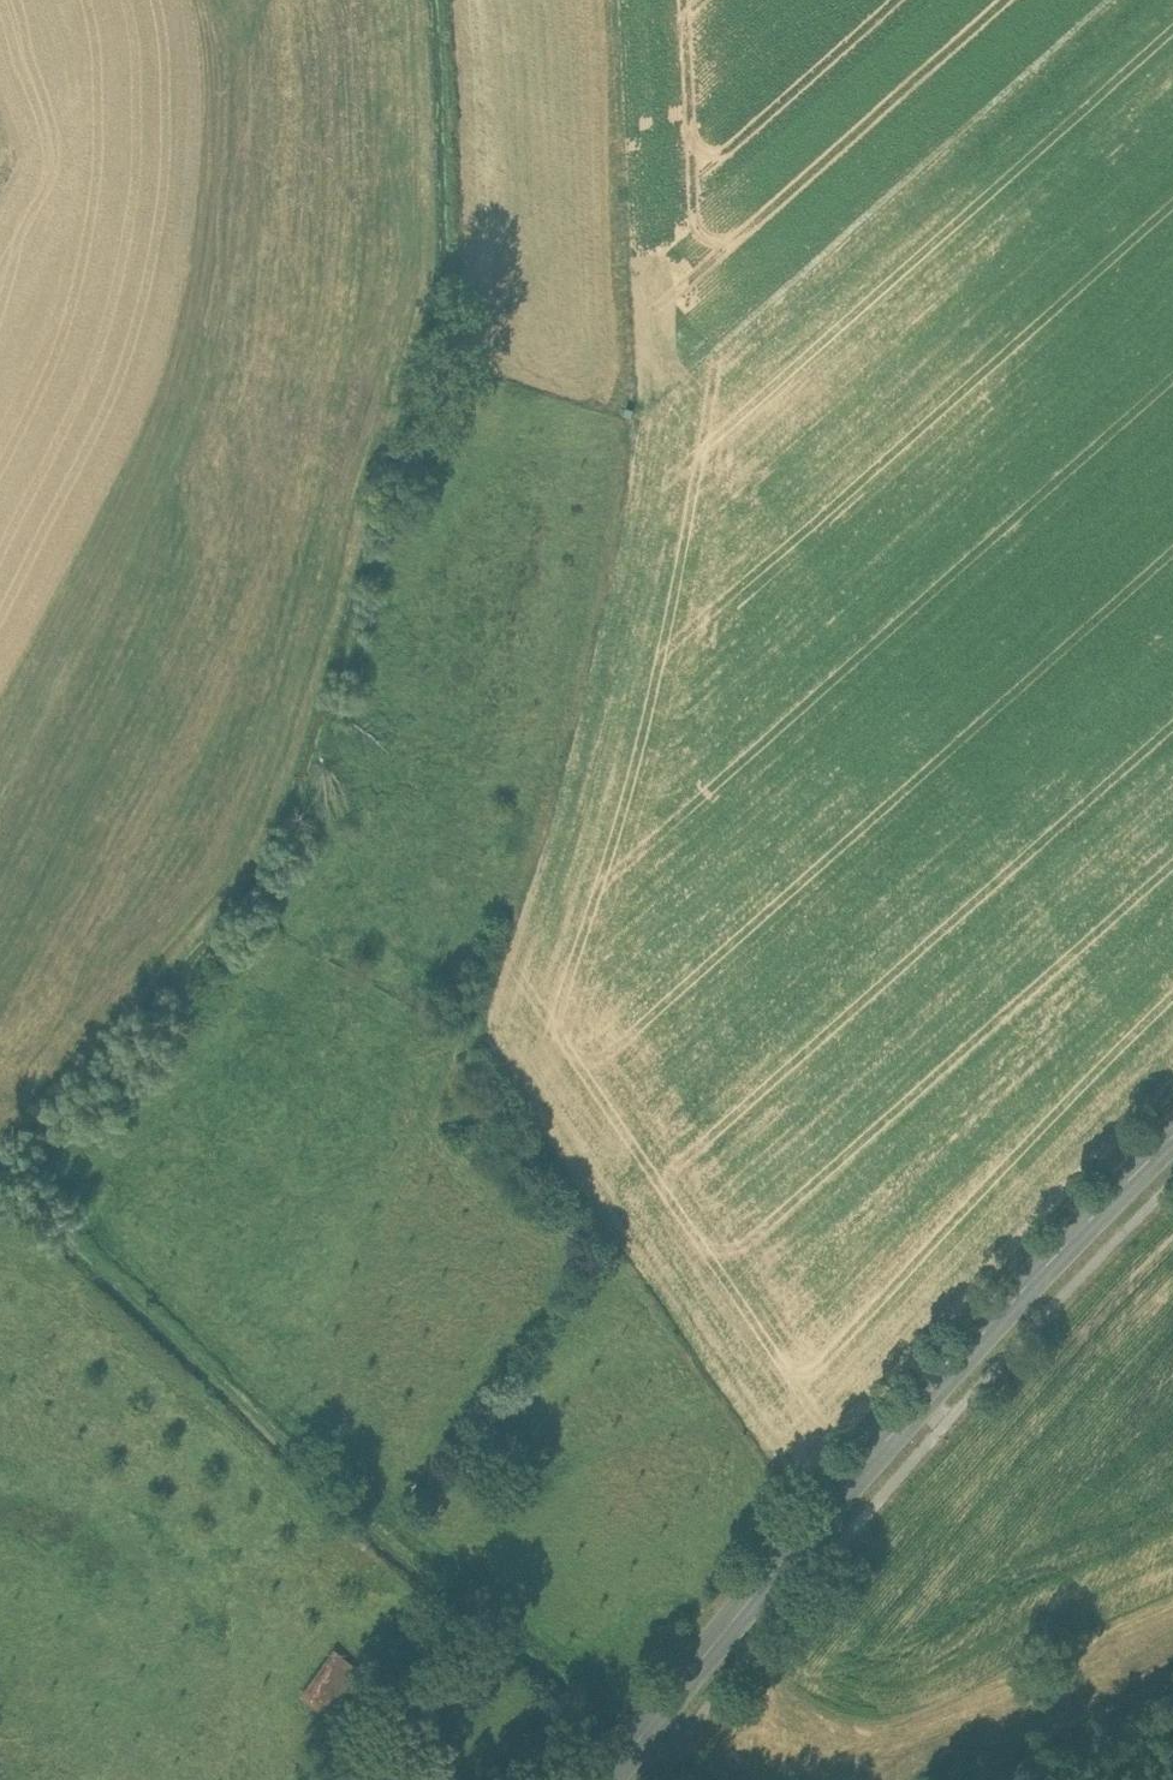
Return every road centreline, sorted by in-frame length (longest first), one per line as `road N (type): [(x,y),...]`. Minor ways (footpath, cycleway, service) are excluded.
road 1 (secondary): [(609,1779),(899,1420),(1172,1132)]

